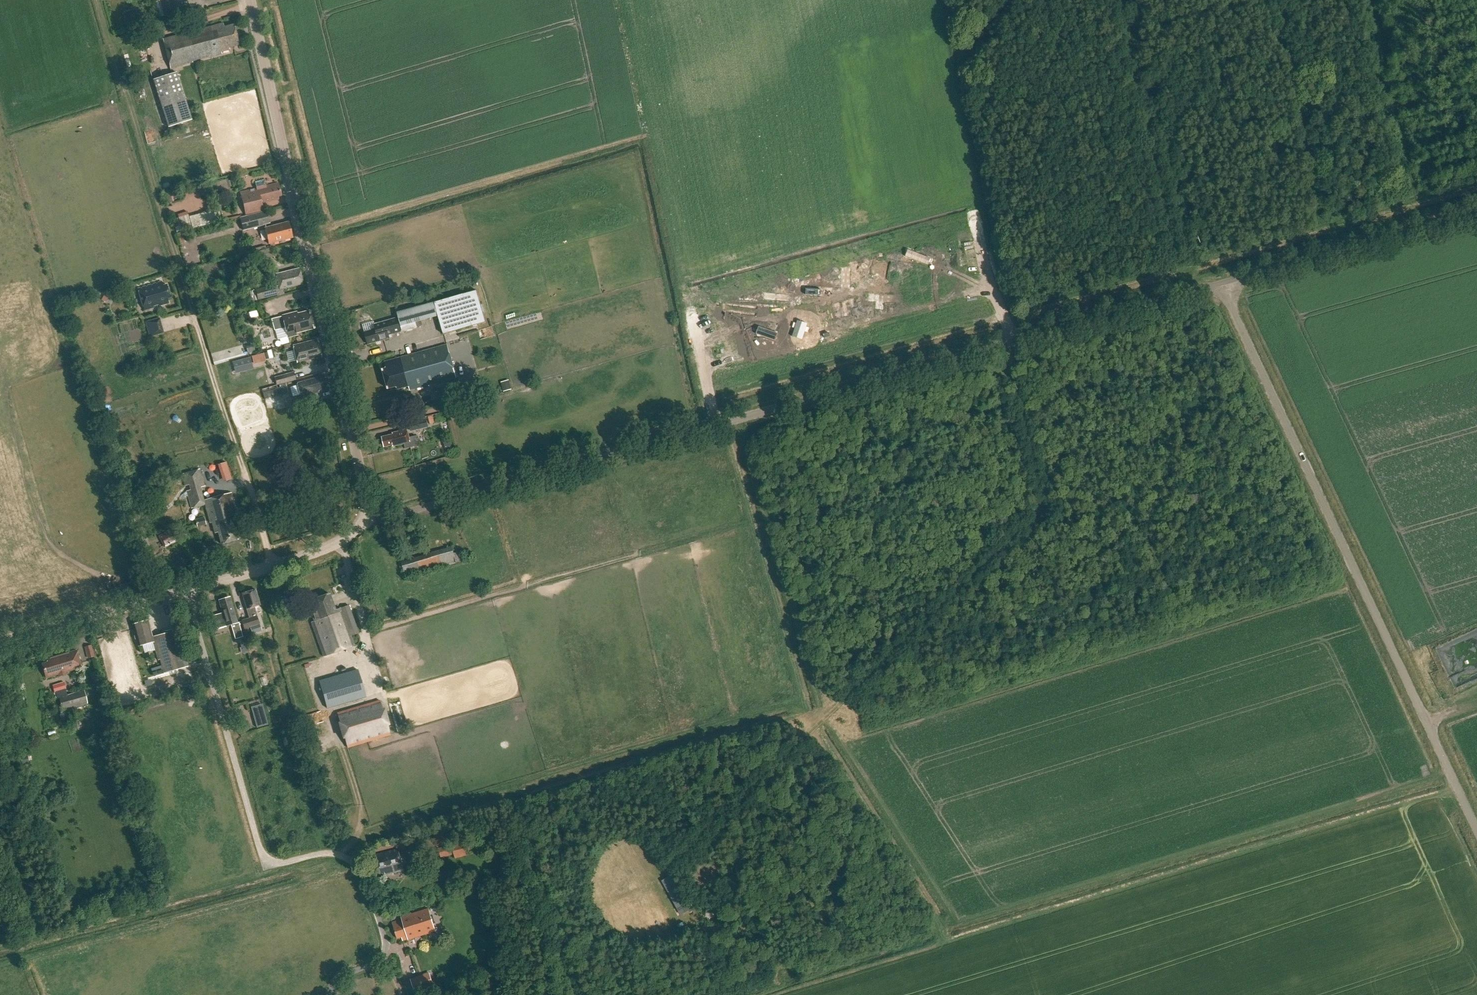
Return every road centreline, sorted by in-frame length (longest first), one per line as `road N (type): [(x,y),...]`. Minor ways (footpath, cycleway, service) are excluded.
road 1 (track): [(1448,772),(944,925),(943,939),(1456,789)]
road 2 (unclassified): [(368,520),(1220,284)]
road 3 (track): [(741,419),(824,717),(812,721),(800,701),(379,825),(337,854)]
road 4 (unclassified): [(1476,834),(1220,284)]
road 5 (track): [(98,0),(271,565)]
road 6 (residential): [(329,994),(336,981),(376,963),(385,949),(366,883),(337,854),(274,863),(263,857),(184,589)]
road 7 (tertiary): [(368,520),(250,0)]
road 8 (track): [(1023,340),(1016,315),(1182,268),(1120,0)]
road 9 (track): [(366,632),(743,525)]
road 10 (track): [(297,859),(297,872),(0,949)]
road 11 (unclassified): [(1220,284),(1476,212)]
road 12 (tertiary): [(184,589),(325,548),(368,520)]
road 13 (tertiary): [(0,640),(184,589)]

